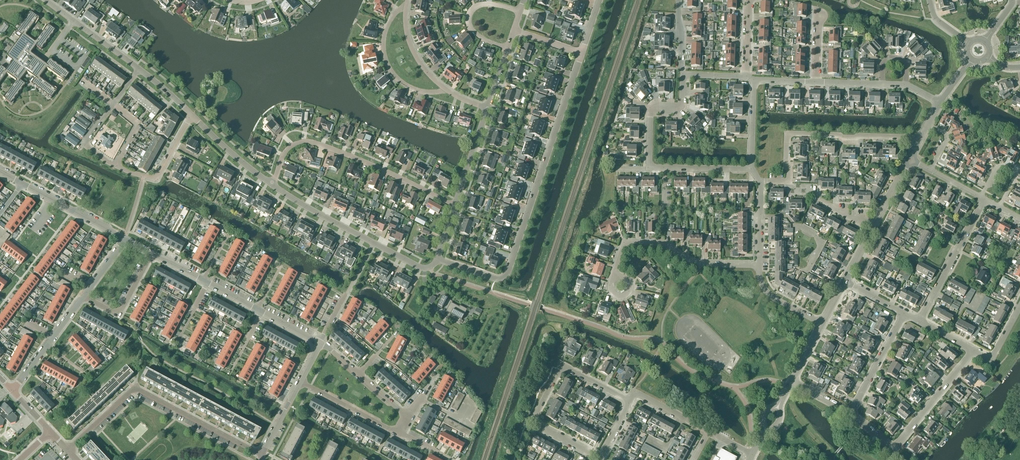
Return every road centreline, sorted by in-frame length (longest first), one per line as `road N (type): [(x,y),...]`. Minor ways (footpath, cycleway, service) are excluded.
road 1 (residential): [(436,260),(495,279),(507,275),(582,53)]
road 2 (residential): [(139,69),(87,148),(123,170),(157,176),(192,116)]
road 3 (residential): [(262,455),(136,388),(67,450)]
road 4 (residential): [(454,207),(313,142),(287,150),(271,184)]
road 5 (residential): [(600,458),(531,422),(561,366),(629,402)]
road 6 (residential): [(436,260),(420,268),(271,184)]
road 7 (residential): [(851,412),(894,449),(973,350)]
road 8 (residential): [(787,182),(788,134),(920,142)]
road 9 (residential): [(614,273),(623,242),(662,242),(702,263),(759,266)]
road 10 (residential): [(918,321),(984,200)]
road 11 (residential): [(448,90),(409,89),(387,66),(386,31),(406,7)]
road 12 (residential): [(649,169),(651,114),(681,108),(684,75)]

